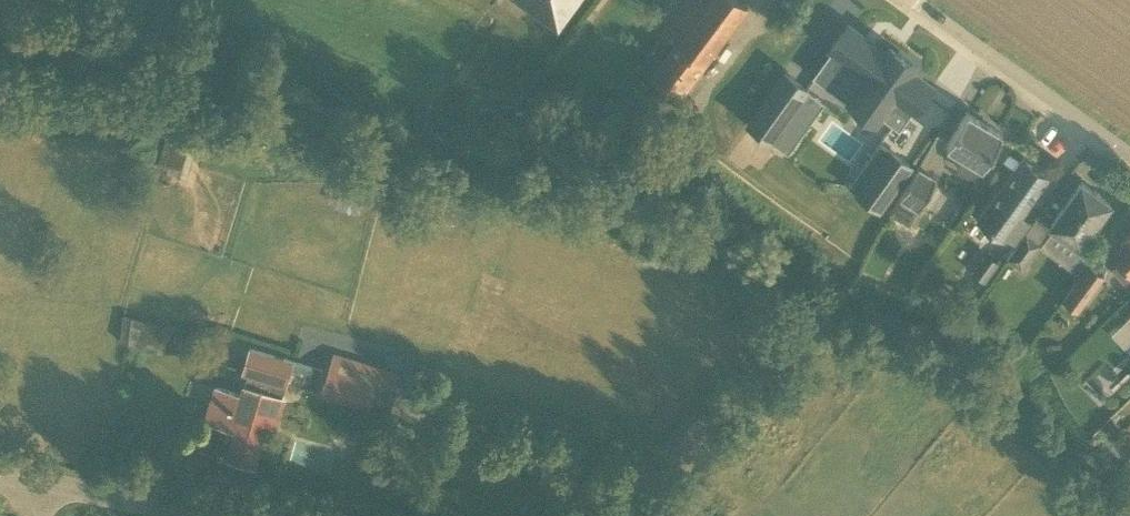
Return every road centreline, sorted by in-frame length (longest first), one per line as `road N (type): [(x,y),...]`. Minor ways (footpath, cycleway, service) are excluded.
road 1 (residential): [(1129,161),(913,0)]
road 2 (residential): [(196,515),(24,484)]

